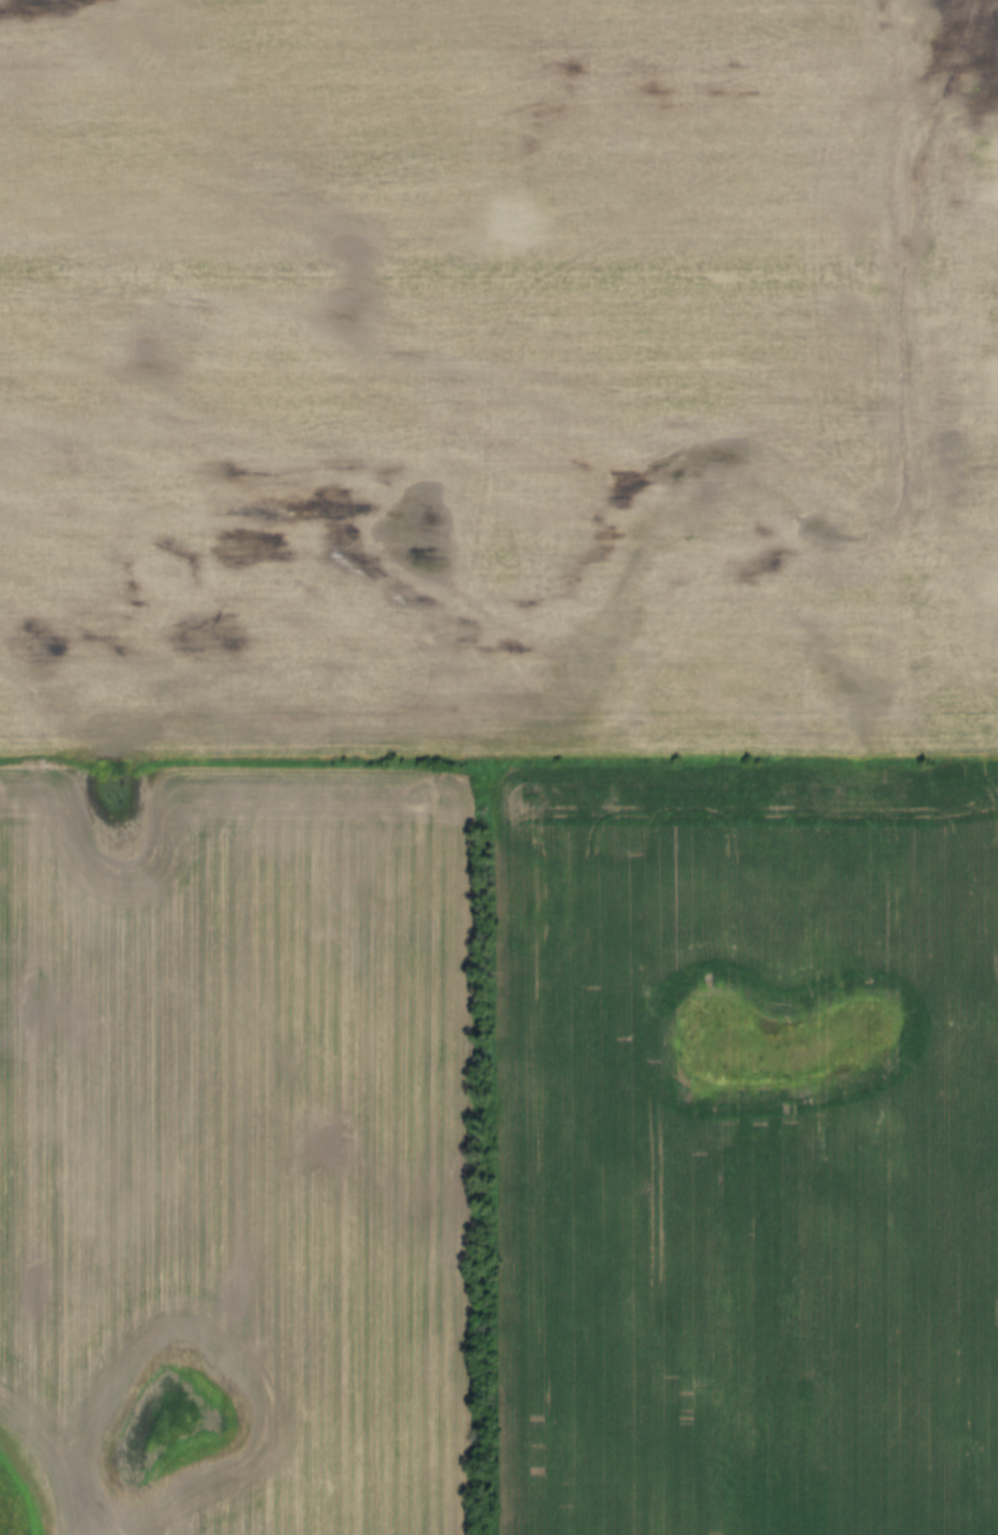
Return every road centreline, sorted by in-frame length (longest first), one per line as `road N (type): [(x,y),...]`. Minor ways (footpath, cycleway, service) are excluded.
road 1 (track): [(917,0),(919,708)]

